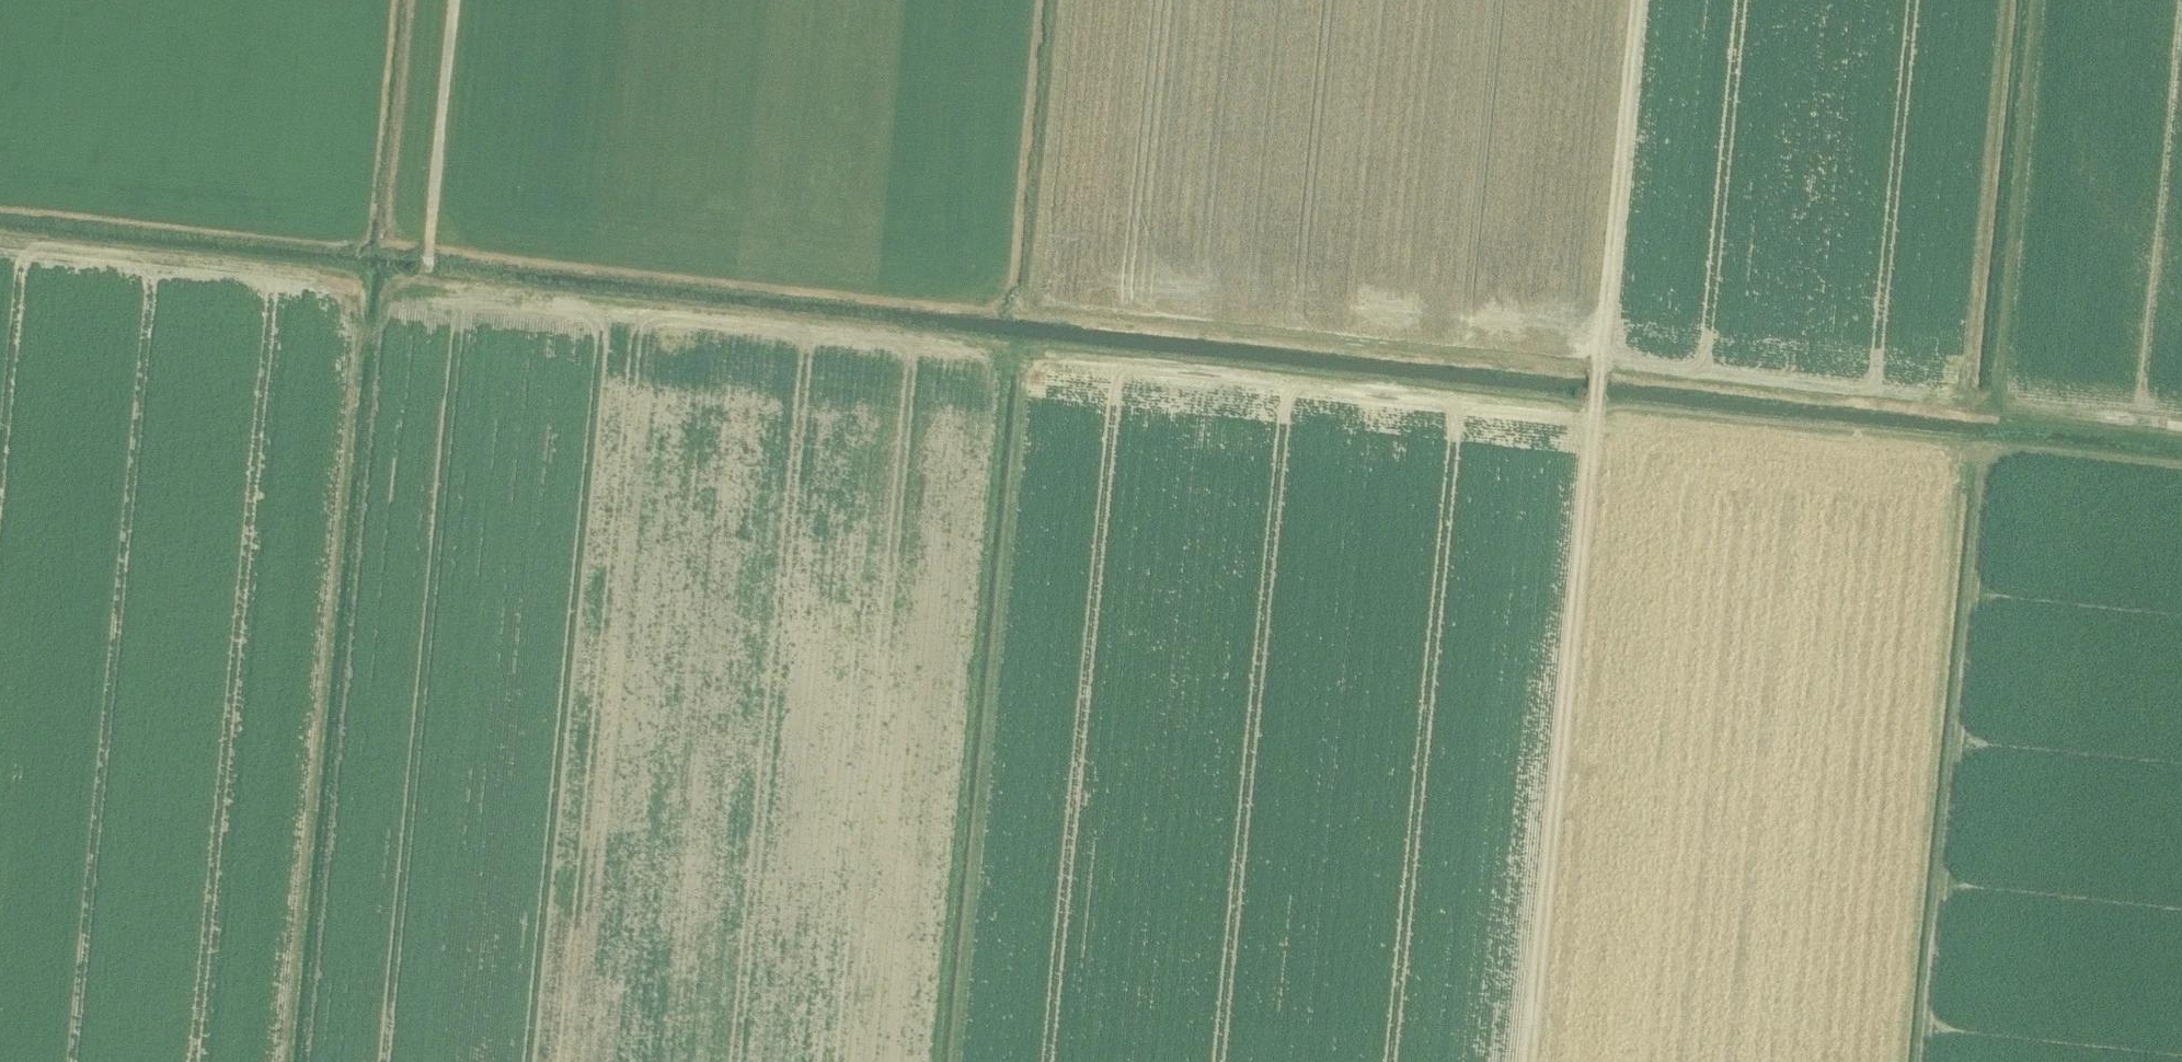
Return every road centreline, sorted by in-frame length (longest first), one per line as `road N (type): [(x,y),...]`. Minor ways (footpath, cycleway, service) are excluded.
road 1 (track): [(1529,1061),(1637,0)]
road 2 (track): [(428,272),(456,0)]

